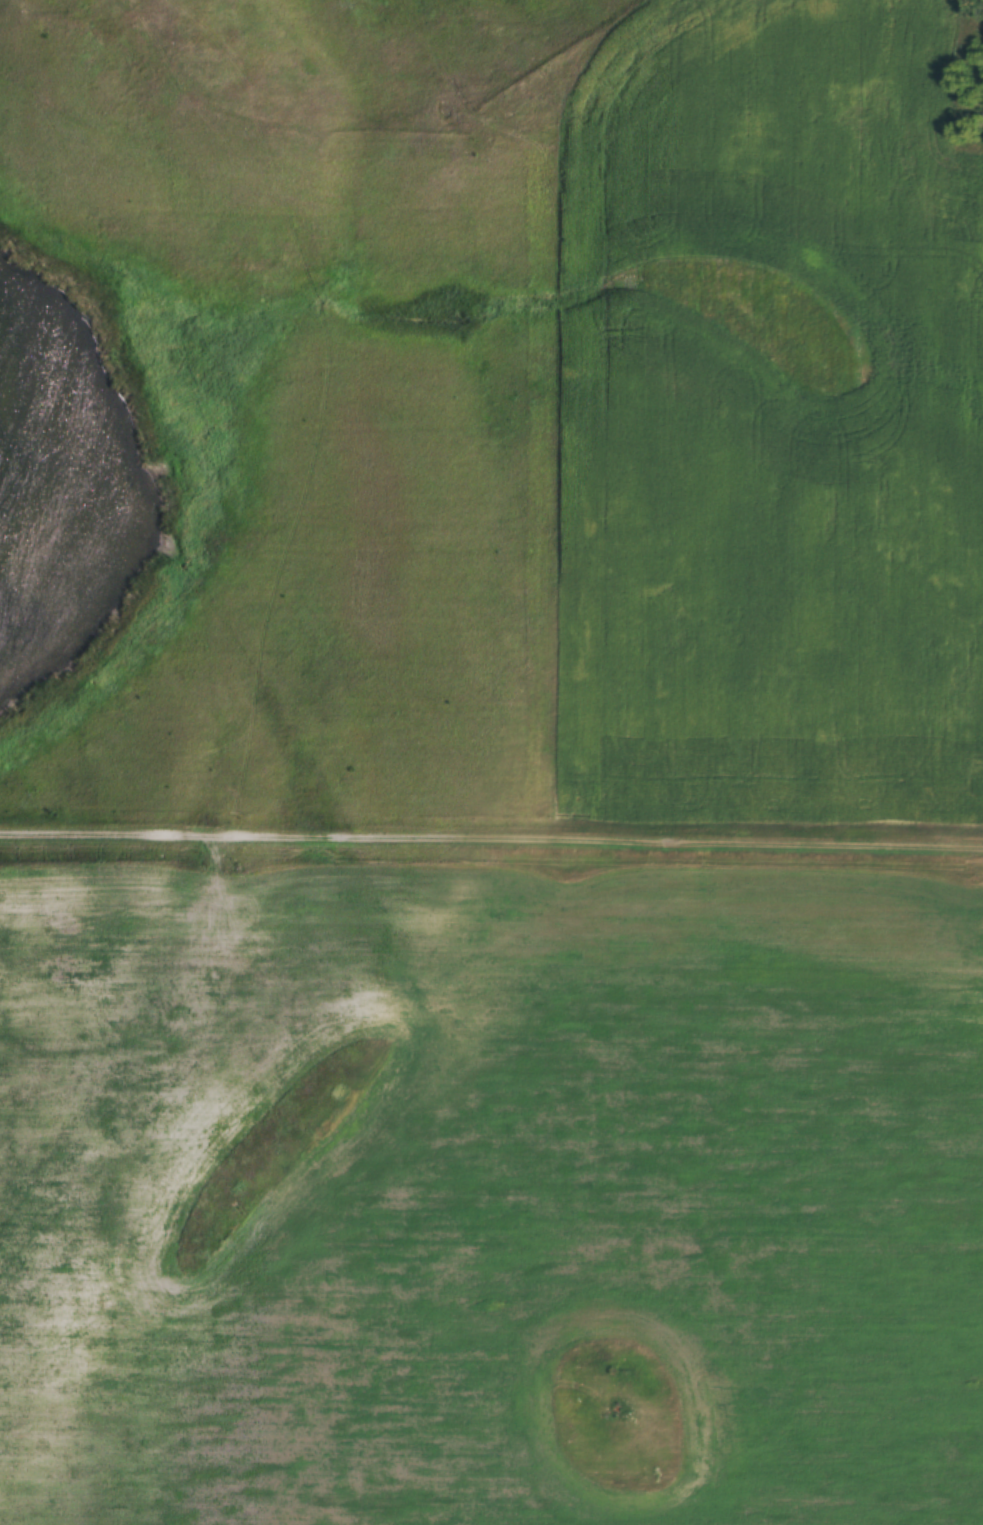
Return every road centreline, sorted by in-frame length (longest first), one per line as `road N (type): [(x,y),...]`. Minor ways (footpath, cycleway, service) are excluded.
road 1 (residential): [(0,826),(982,840)]
road 2 (residential): [(168,0),(268,69),(330,82),(421,71),(475,98),(493,122),(522,129),(731,149),(982,152)]

